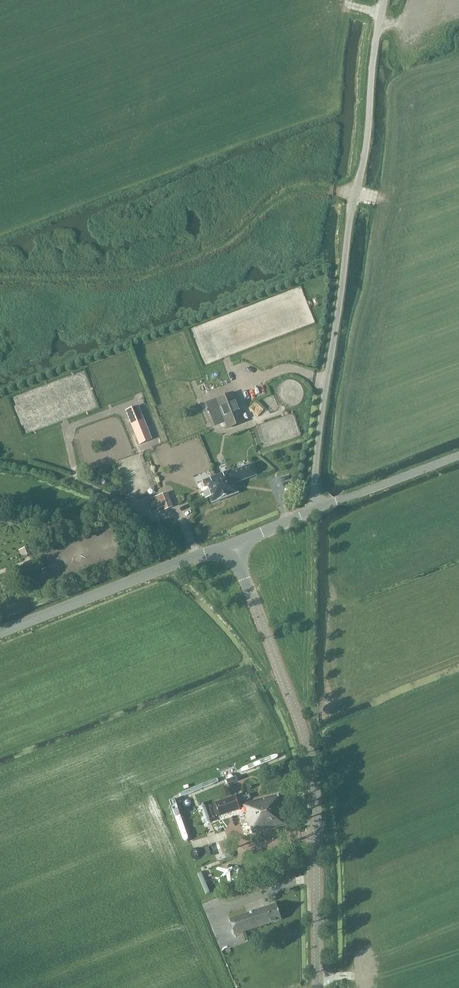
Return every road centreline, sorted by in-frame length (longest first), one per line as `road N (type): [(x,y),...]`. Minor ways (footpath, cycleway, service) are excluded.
road 1 (unclassified): [(319,506),(314,483),(385,0)]
road 2 (tertiary): [(319,987),(314,773),(231,544)]
road 3 (tertiary): [(0,634),(231,544)]
road 4 (tertiary): [(319,506),(458,454)]

